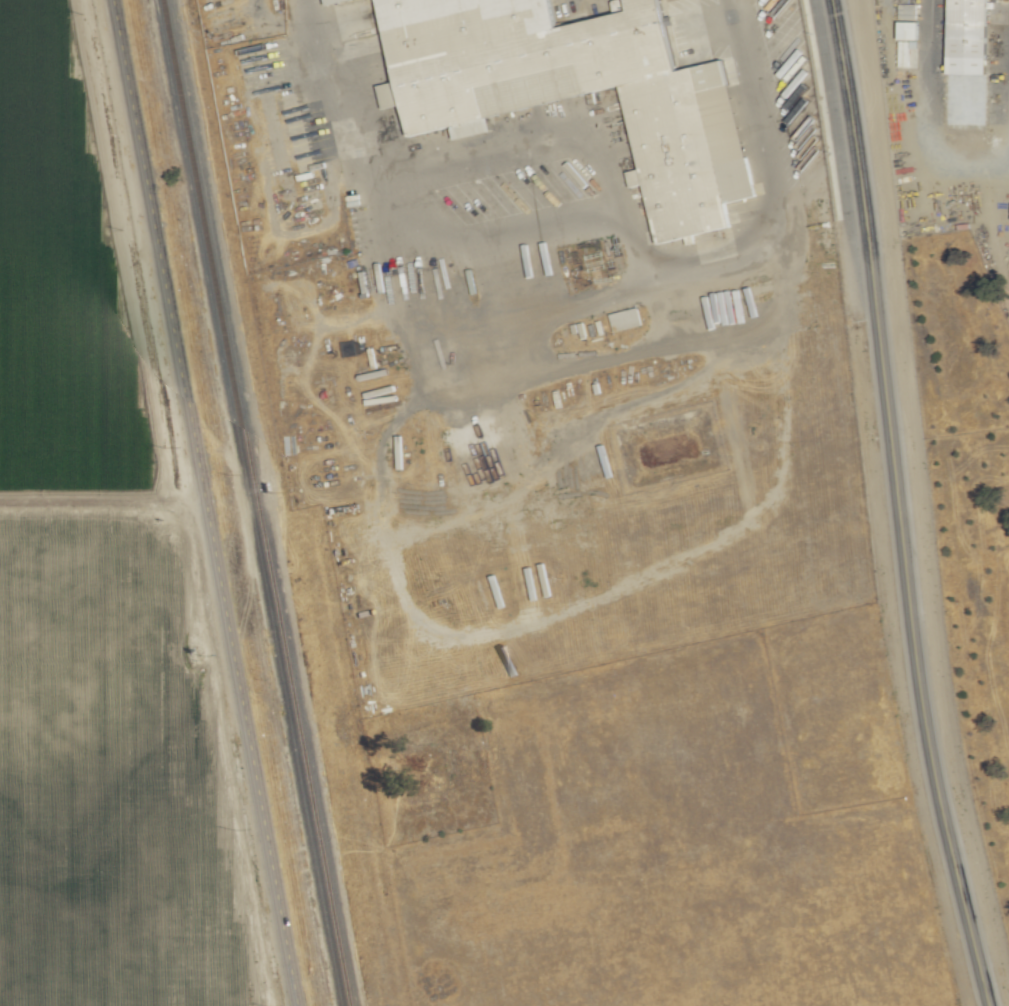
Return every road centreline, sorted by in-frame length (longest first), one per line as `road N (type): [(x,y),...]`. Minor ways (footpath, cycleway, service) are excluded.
road 1 (secondary): [(112,0),(295,1005)]
road 2 (secondary): [(829,0),(858,175),(926,744),(987,1005)]

